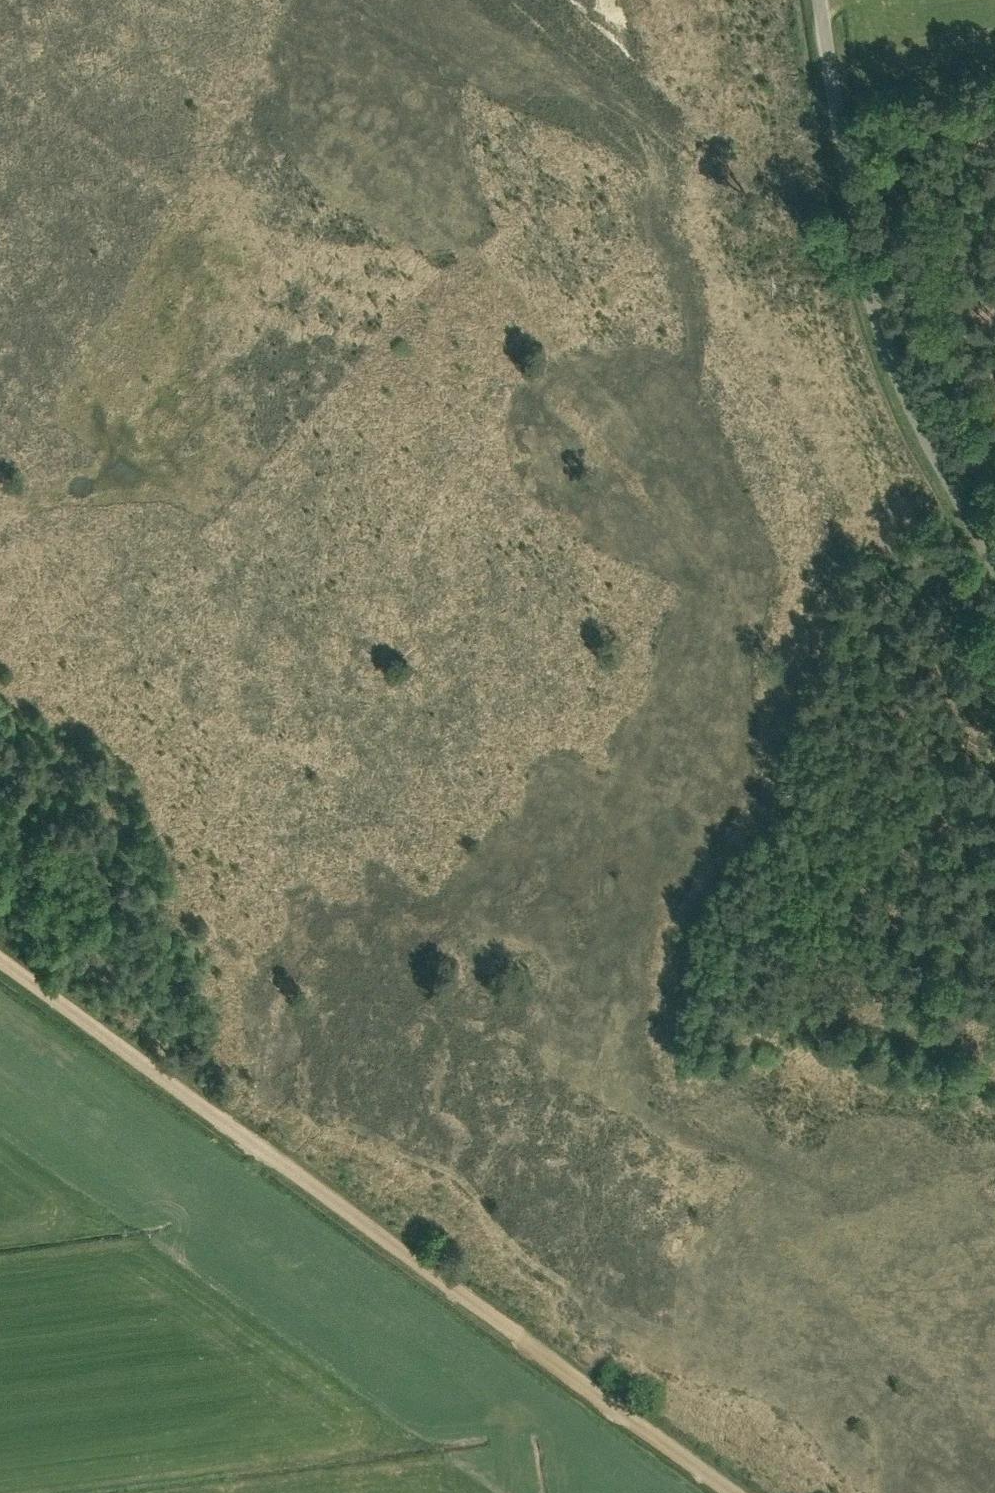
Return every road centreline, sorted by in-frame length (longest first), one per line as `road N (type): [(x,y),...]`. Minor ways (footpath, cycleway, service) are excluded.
road 1 (track): [(0,962),(735,1492)]
road 2 (unclassified): [(994,549),(873,302),(818,0)]

